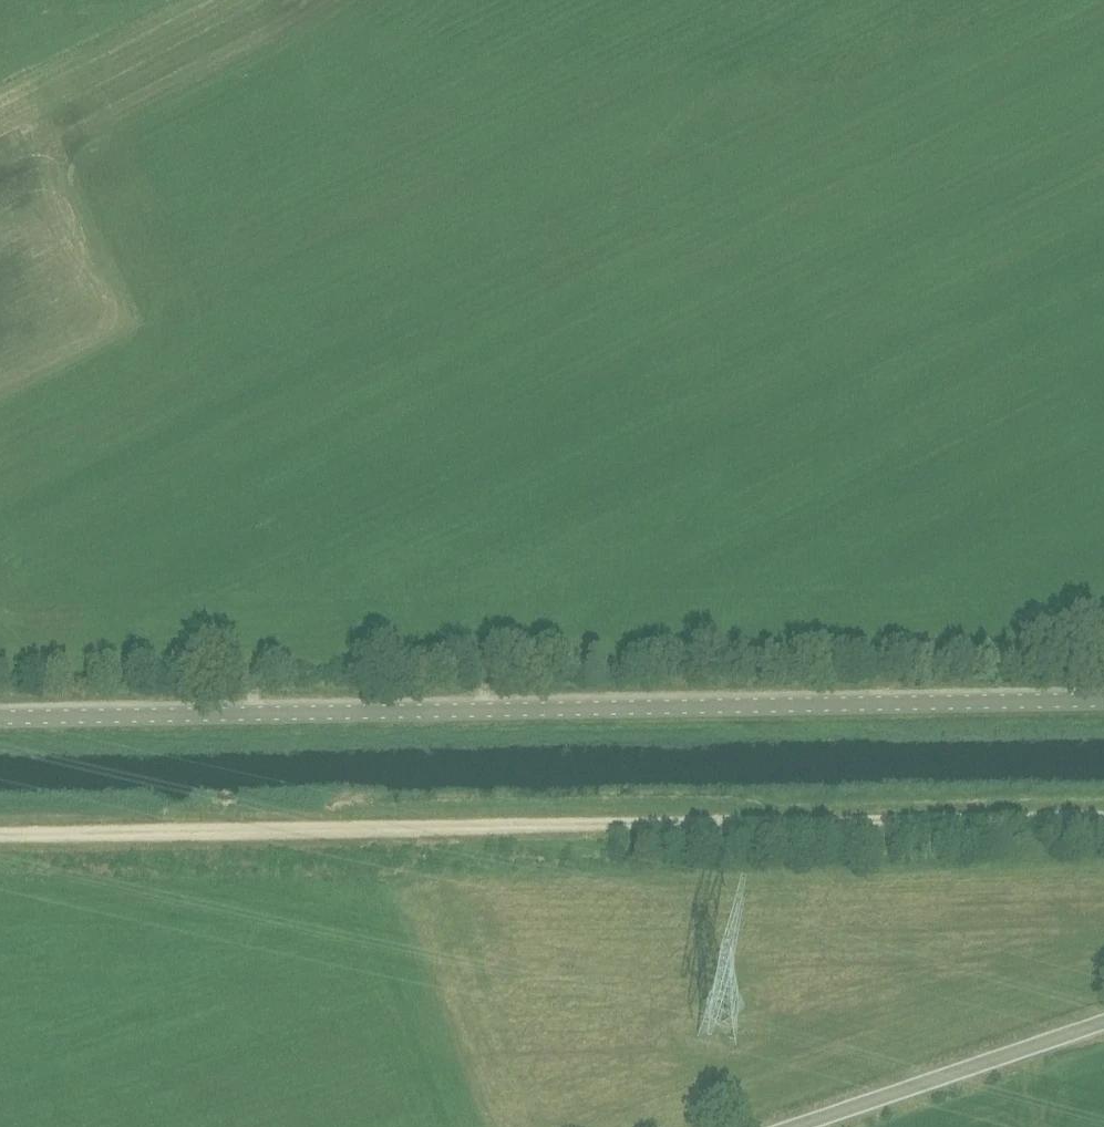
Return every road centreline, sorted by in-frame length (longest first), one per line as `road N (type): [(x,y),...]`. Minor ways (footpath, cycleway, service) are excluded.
road 1 (track): [(0,832),(1103,816)]
road 2 (tertiary): [(0,717),(1103,701)]
road 3 (unclassified): [(805,1126),(1103,1024)]

